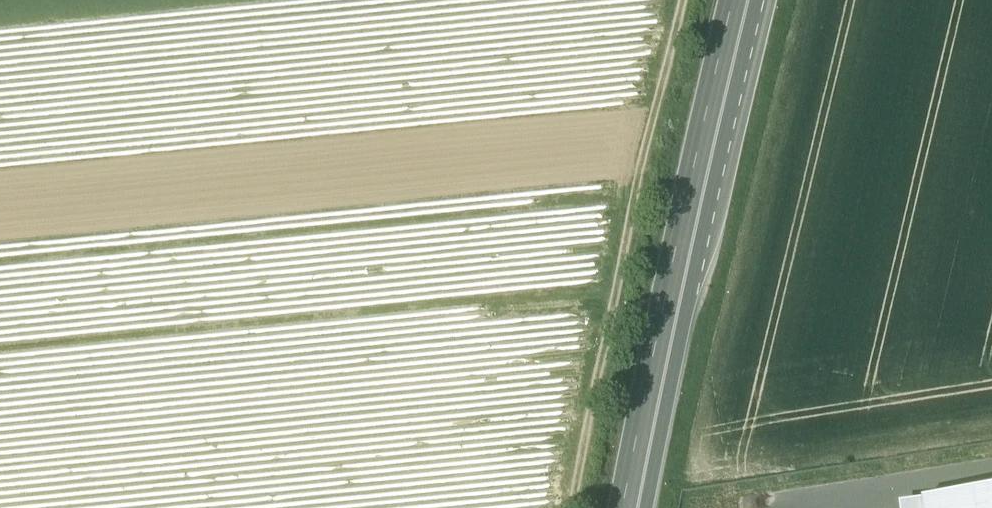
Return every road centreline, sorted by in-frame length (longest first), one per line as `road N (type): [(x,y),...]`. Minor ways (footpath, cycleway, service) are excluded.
road 1 (trunk): [(744,0),(633,507)]
road 2 (track): [(681,0),(573,507)]

